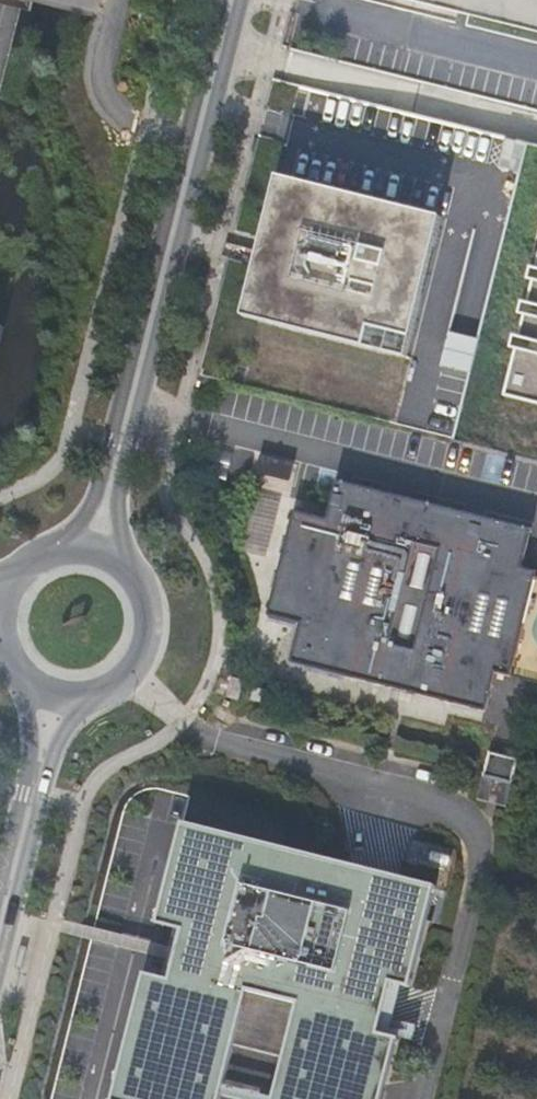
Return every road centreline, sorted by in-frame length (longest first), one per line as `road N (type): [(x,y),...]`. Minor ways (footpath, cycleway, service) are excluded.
road 1 (unclassified): [(117,459),(232,0)]
road 2 (unclassified): [(35,795),(0,932)]
road 3 (unclassified): [(98,698),(128,681),(149,645),(151,624),(135,585)]
road 4 (unclassified): [(135,585),(117,459)]
road 5 (unclassified): [(117,459),(79,531),(54,560)]

